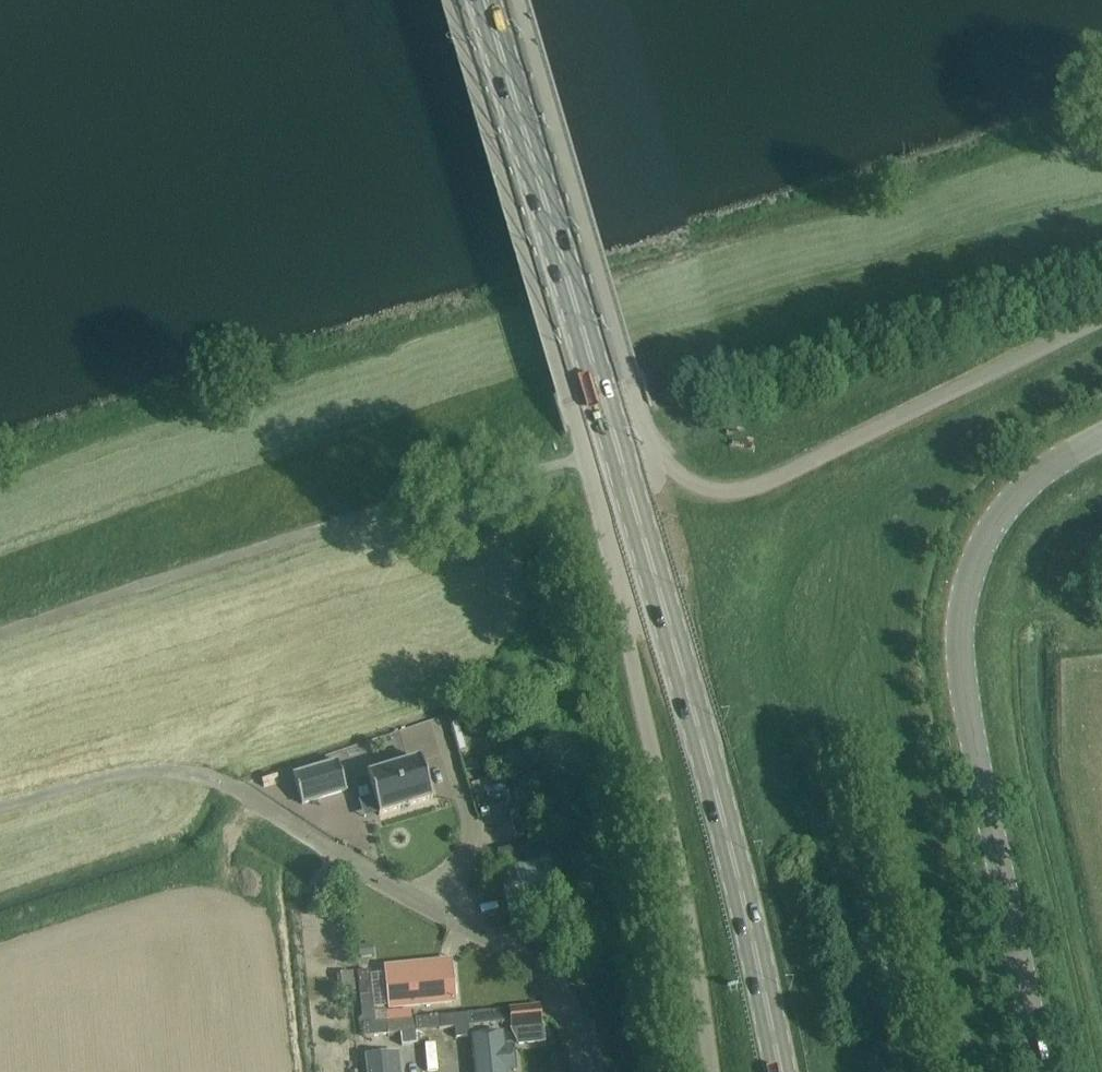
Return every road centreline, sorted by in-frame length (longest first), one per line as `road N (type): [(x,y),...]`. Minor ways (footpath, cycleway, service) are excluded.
road 1 (primary): [(781,1071),(727,834),(483,0)]
road 2 (unclassified): [(709,1071),(693,941),(586,466),(447,0)]
road 3 (unclassified): [(1101,318),(756,488),(694,485),(669,468),(644,427),(518,0)]
road 4 (tertiary): [(1044,1071),(965,689),(959,627),(986,535),(1014,497),(1101,440)]
road 5 (unclassified): [(587,1071),(568,998),(542,967),(220,782)]

